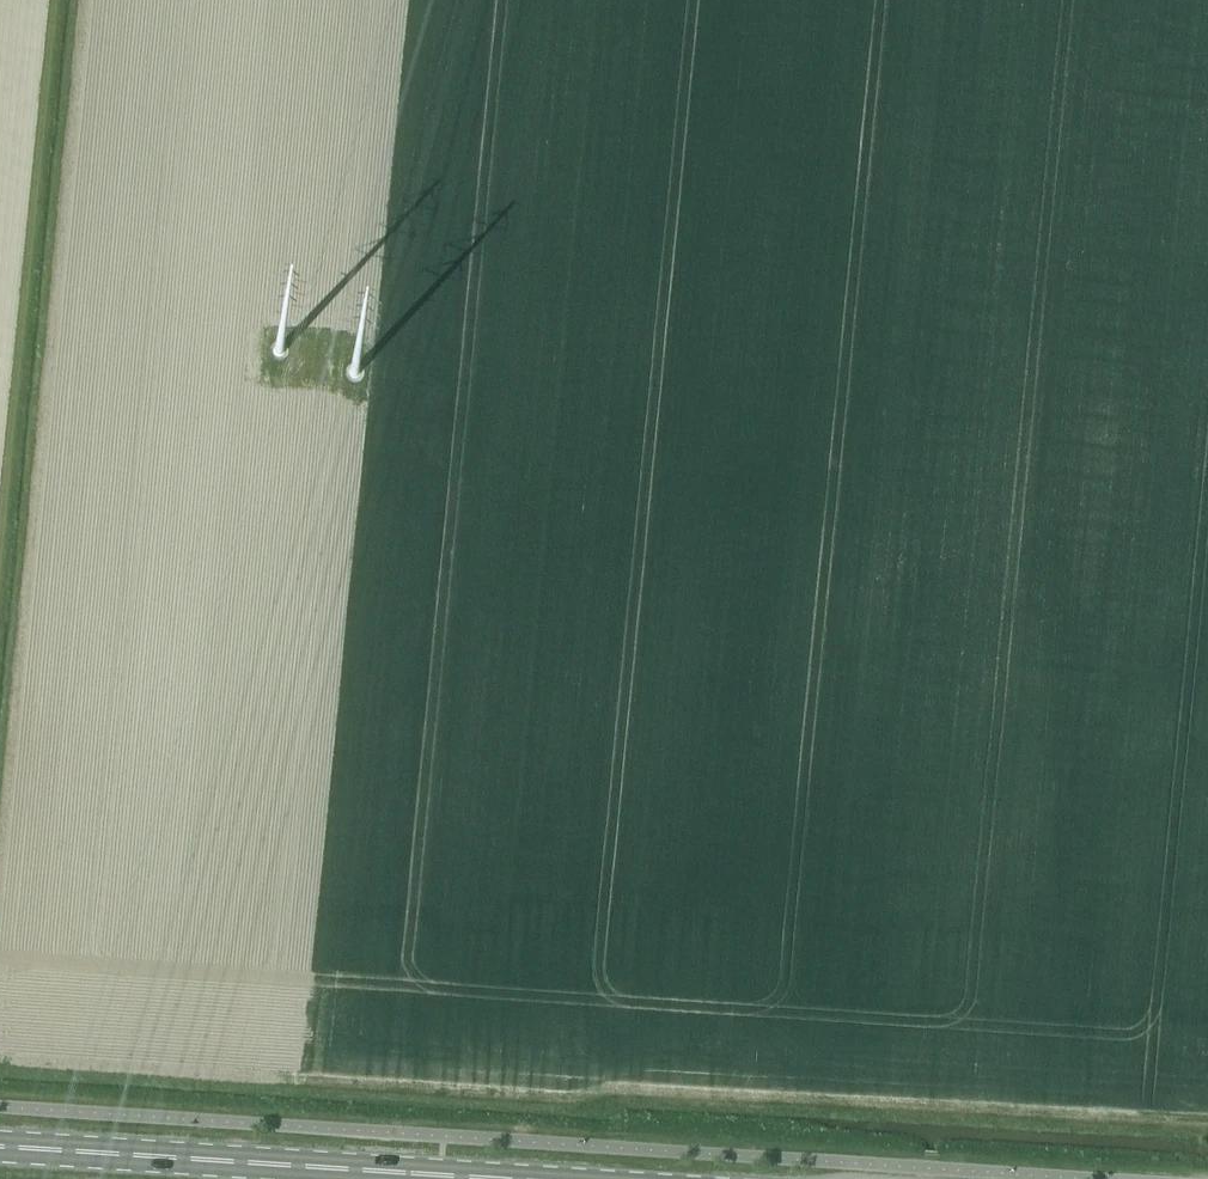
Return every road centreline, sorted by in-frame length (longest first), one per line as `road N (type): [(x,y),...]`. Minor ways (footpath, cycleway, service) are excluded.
road 1 (primary): [(0,1146),(511,1178)]

